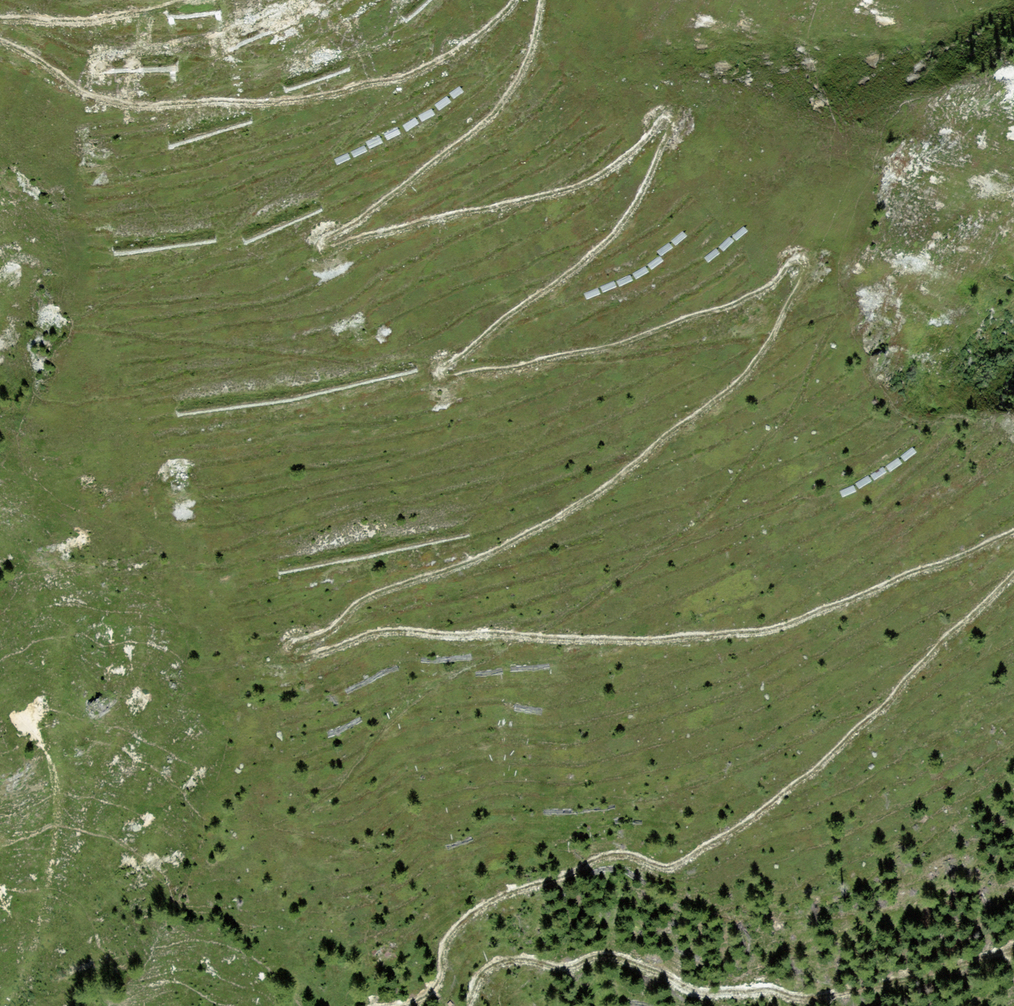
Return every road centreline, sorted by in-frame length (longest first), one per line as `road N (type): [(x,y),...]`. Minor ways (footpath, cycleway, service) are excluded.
road 1 (track): [(1013,529),(777,628),(387,634),(306,654),(297,647),(298,637),(324,629),(371,589),(491,549),(628,470),(759,366),(810,274),(800,266),(696,336),(504,375),(462,375),(456,362),(622,229),(682,131),(676,116),(605,173),(337,247),(333,236),(344,227),(430,173),(506,108),(532,62),(550,0)]
road 2 (track): [(372,1005),(437,983),(447,942),(475,906),(609,847),(678,856),(764,806),(870,718),(1013,576)]
road 3 (track): [(1013,936),(960,957),(790,989),(704,985),(645,963),(565,962),(521,952),(497,960),(463,1005)]
road 4 (track): [(521,0),(485,37),(419,76),(294,98),(134,103),(91,90),(42,52),(0,35)]
road 5 (track): [(0,13),(106,15),(200,0)]

